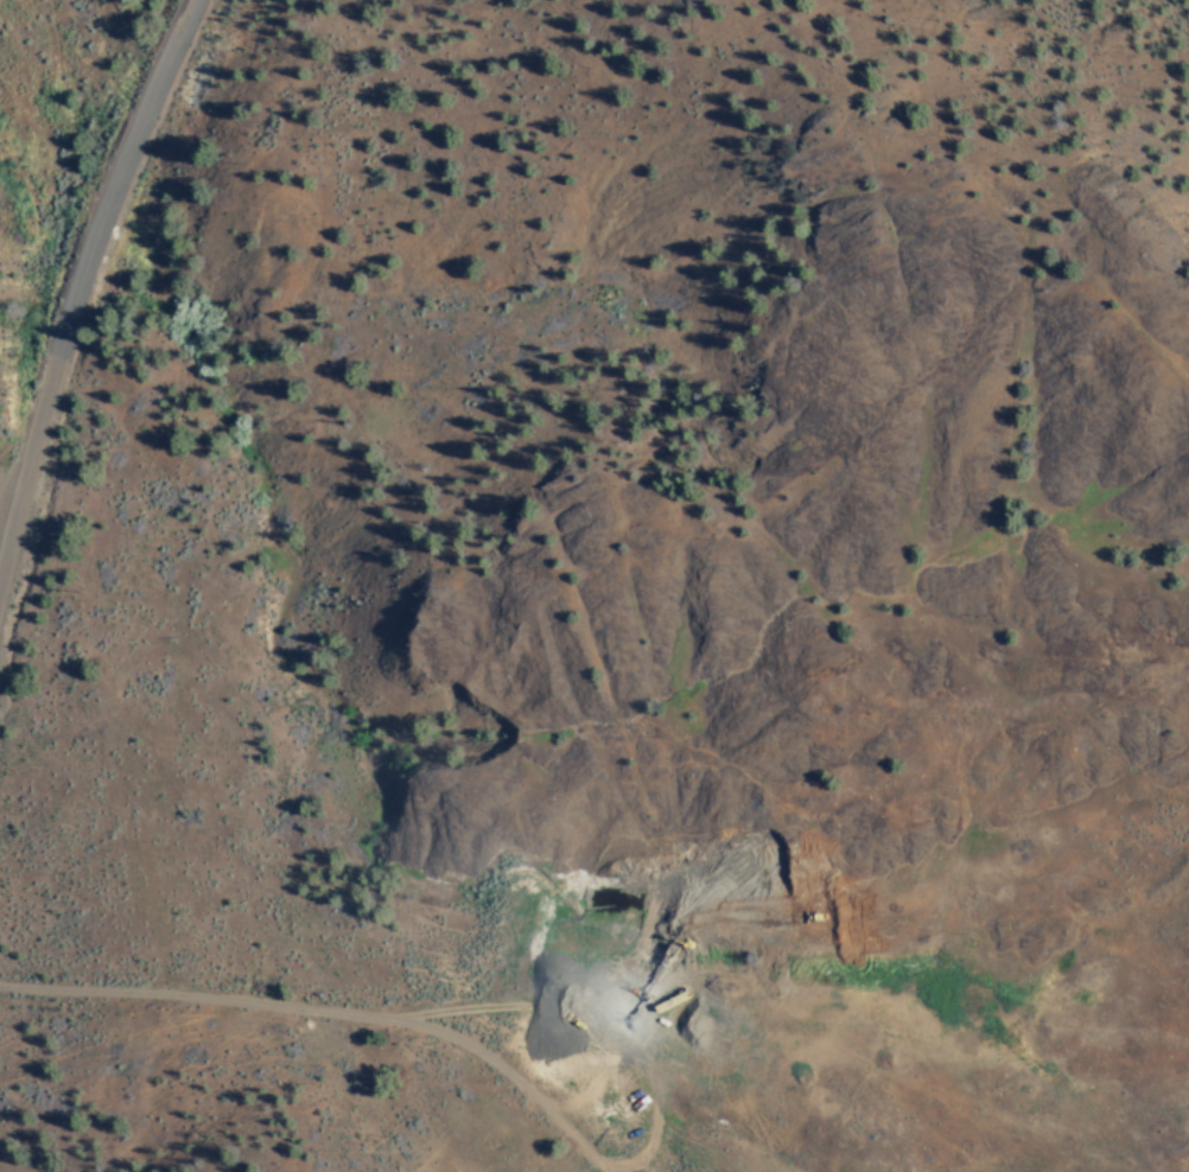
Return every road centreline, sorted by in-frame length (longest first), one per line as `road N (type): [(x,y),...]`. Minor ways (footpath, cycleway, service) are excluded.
road 1 (residential): [(0,535),(155,0)]

